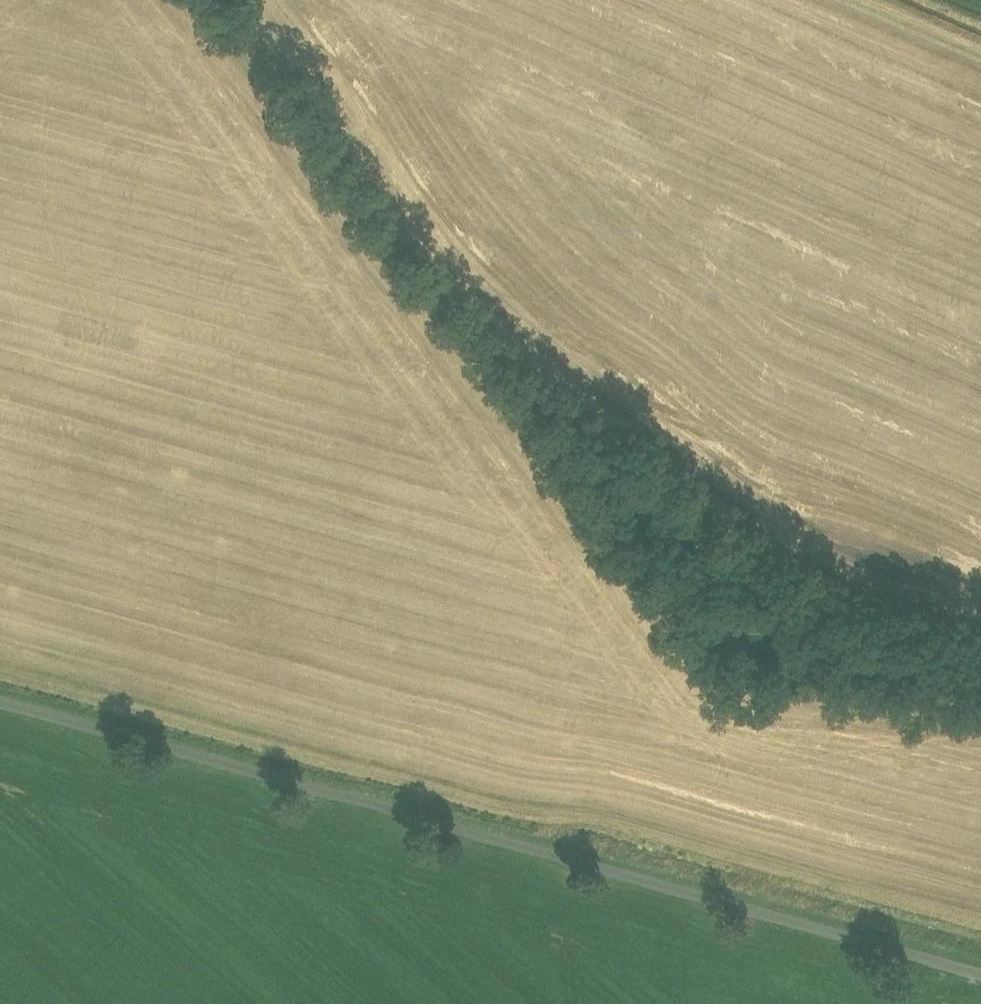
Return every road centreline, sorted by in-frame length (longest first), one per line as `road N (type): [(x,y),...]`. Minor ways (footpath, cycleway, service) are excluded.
road 1 (unclassified): [(0,691),(980,963)]

